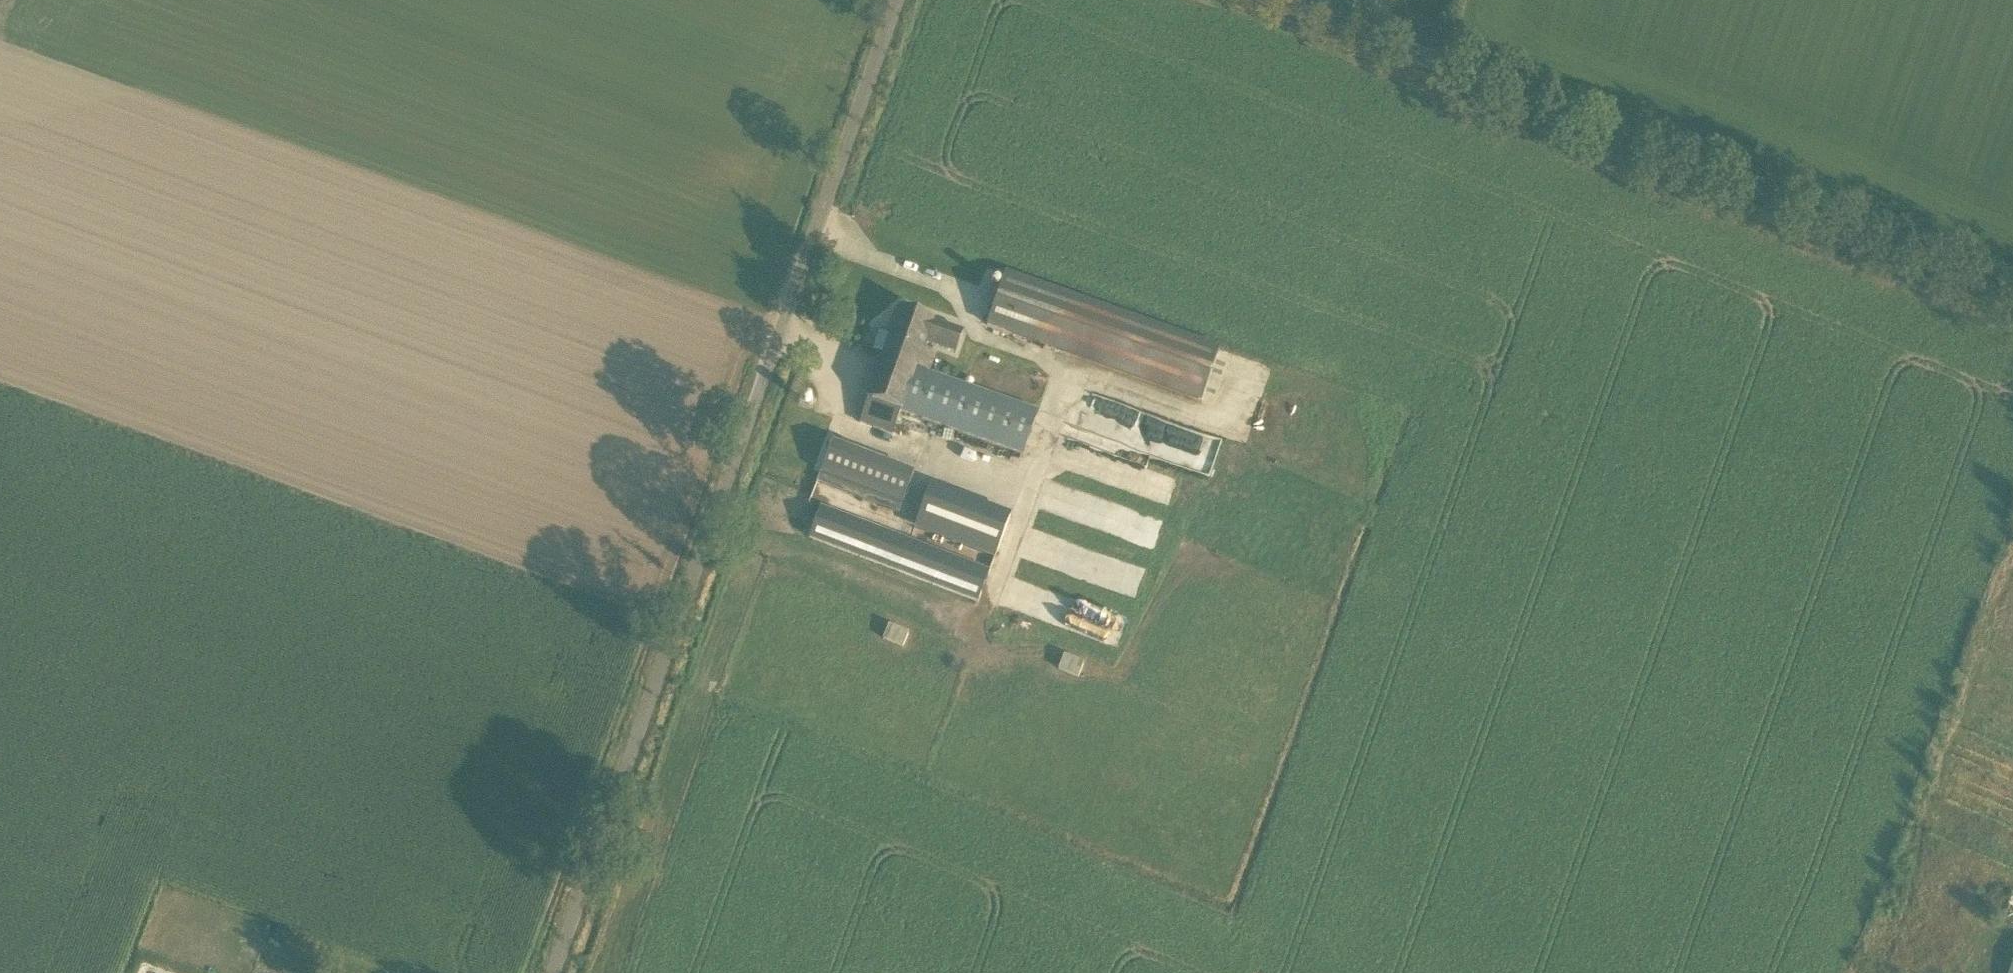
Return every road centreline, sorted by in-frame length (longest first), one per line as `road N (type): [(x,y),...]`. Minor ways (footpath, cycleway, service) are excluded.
road 1 (unclassified): [(552,972),(893,0)]
road 2 (unclassified): [(2012,281),(1301,0)]

